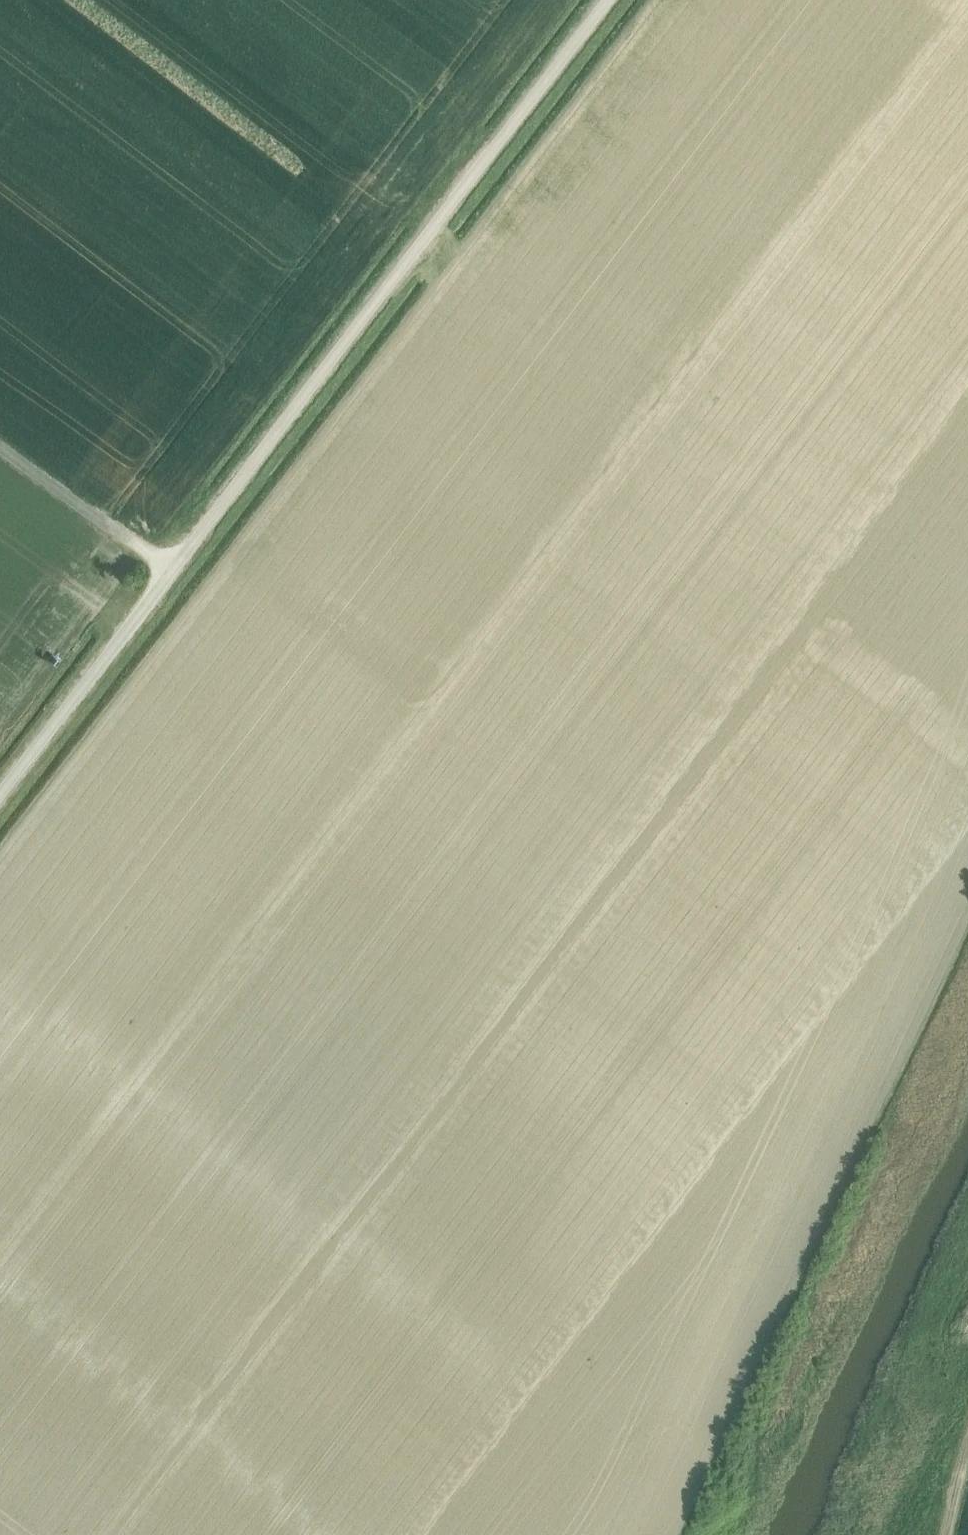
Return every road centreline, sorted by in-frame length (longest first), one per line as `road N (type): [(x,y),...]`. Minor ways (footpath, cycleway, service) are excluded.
road 1 (unclassified): [(0,794),(607,0)]

